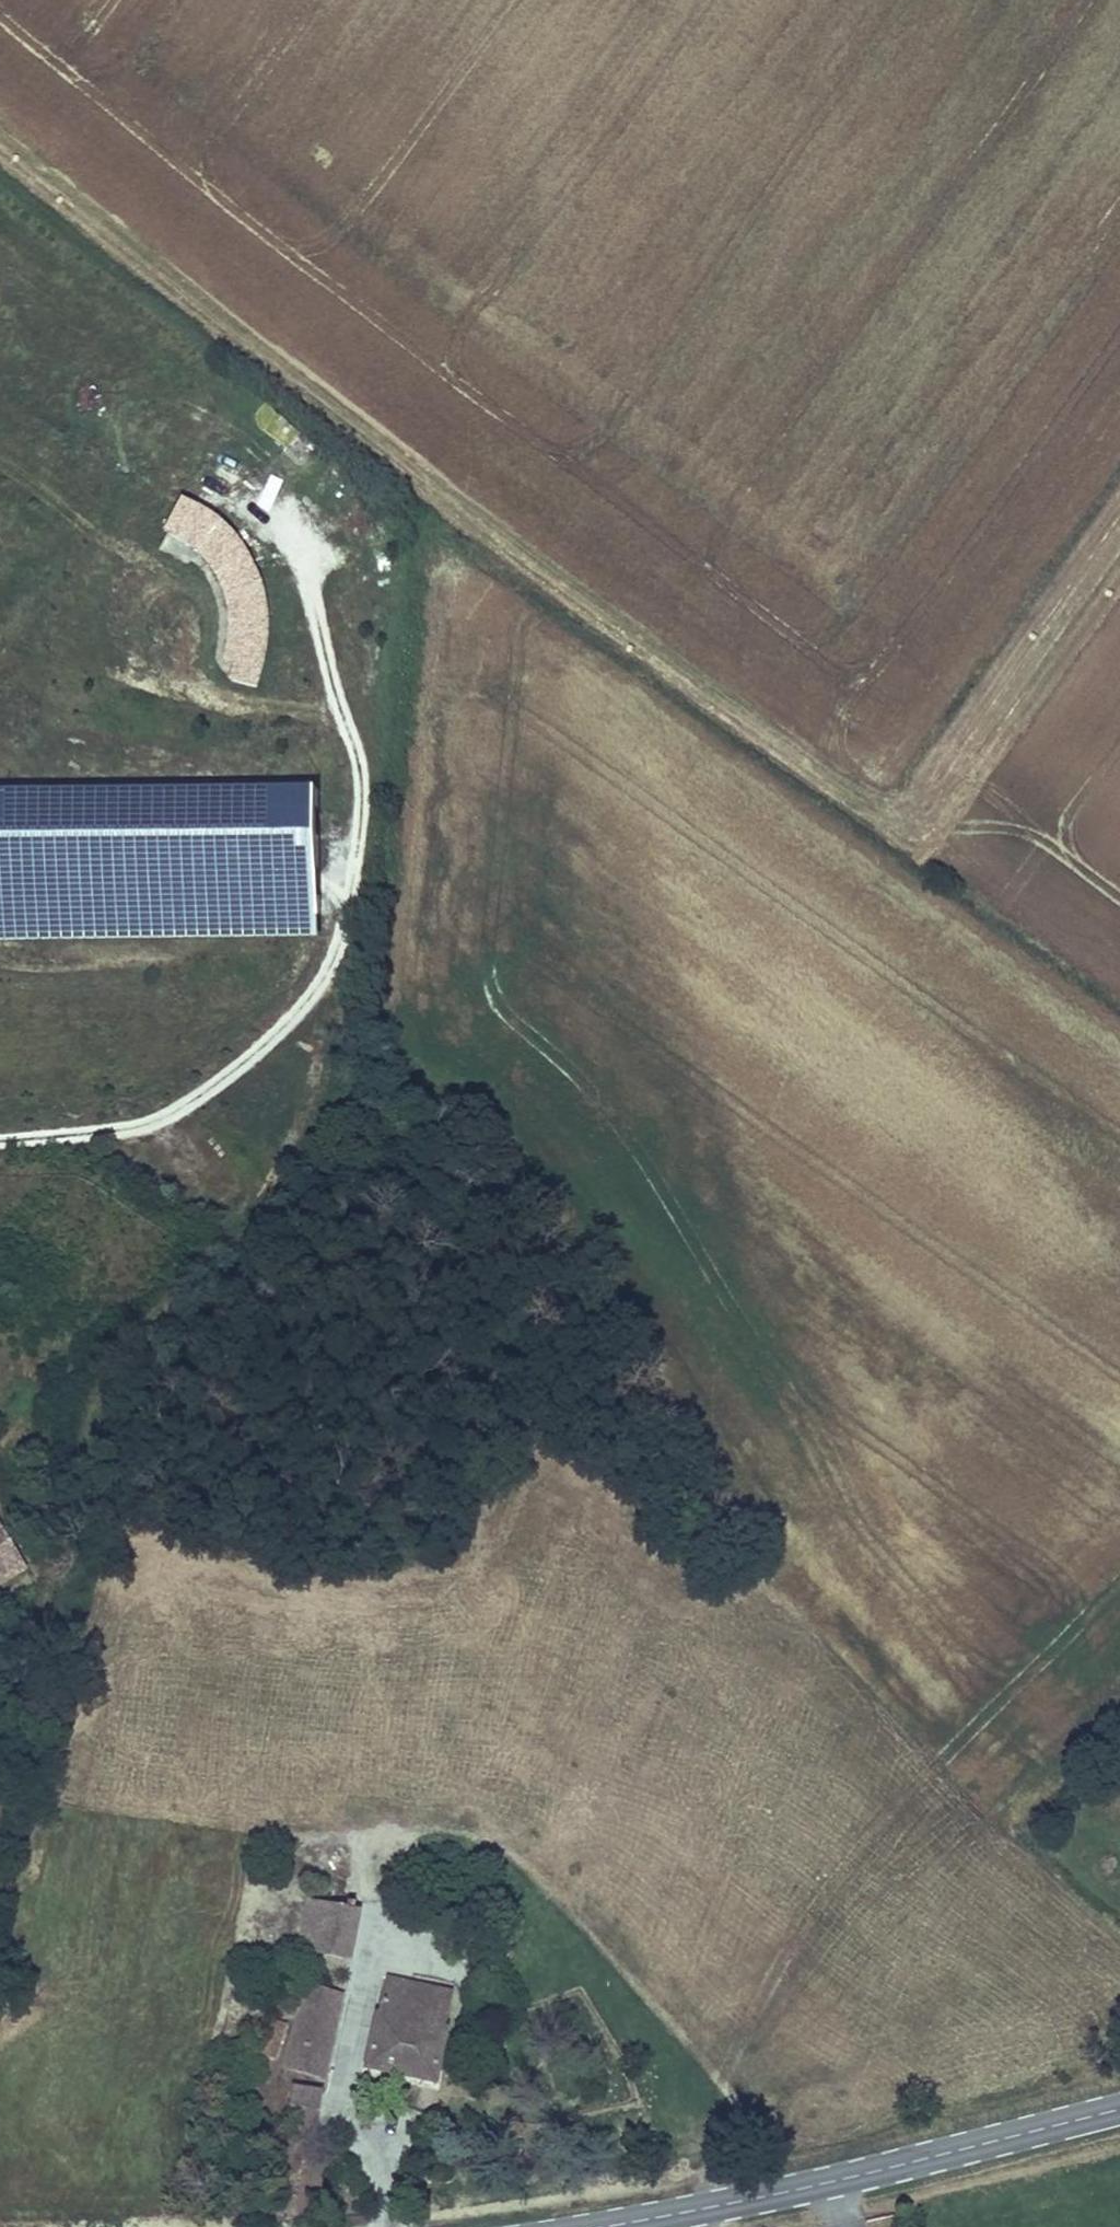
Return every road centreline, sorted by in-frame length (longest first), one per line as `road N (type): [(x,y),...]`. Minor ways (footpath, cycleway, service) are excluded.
road 1 (track): [(0,147),(261,366),(916,862)]
road 2 (primary): [(610,2226),(1119,2110)]

